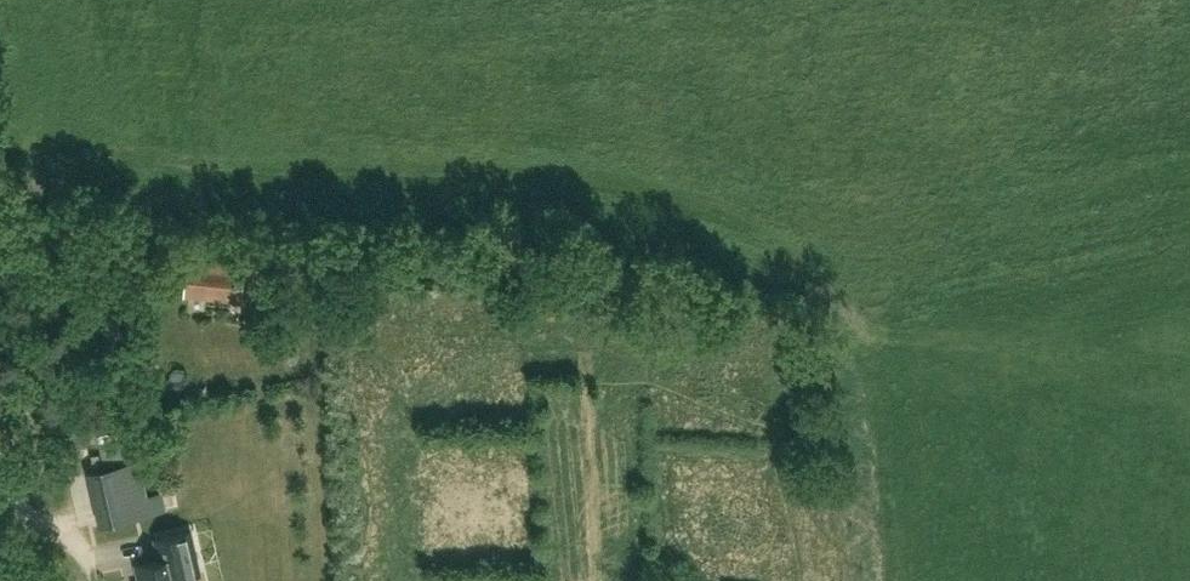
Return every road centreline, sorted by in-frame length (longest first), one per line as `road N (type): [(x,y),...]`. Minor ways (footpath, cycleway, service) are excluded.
road 1 (track): [(0,465),(30,514),(93,557)]

